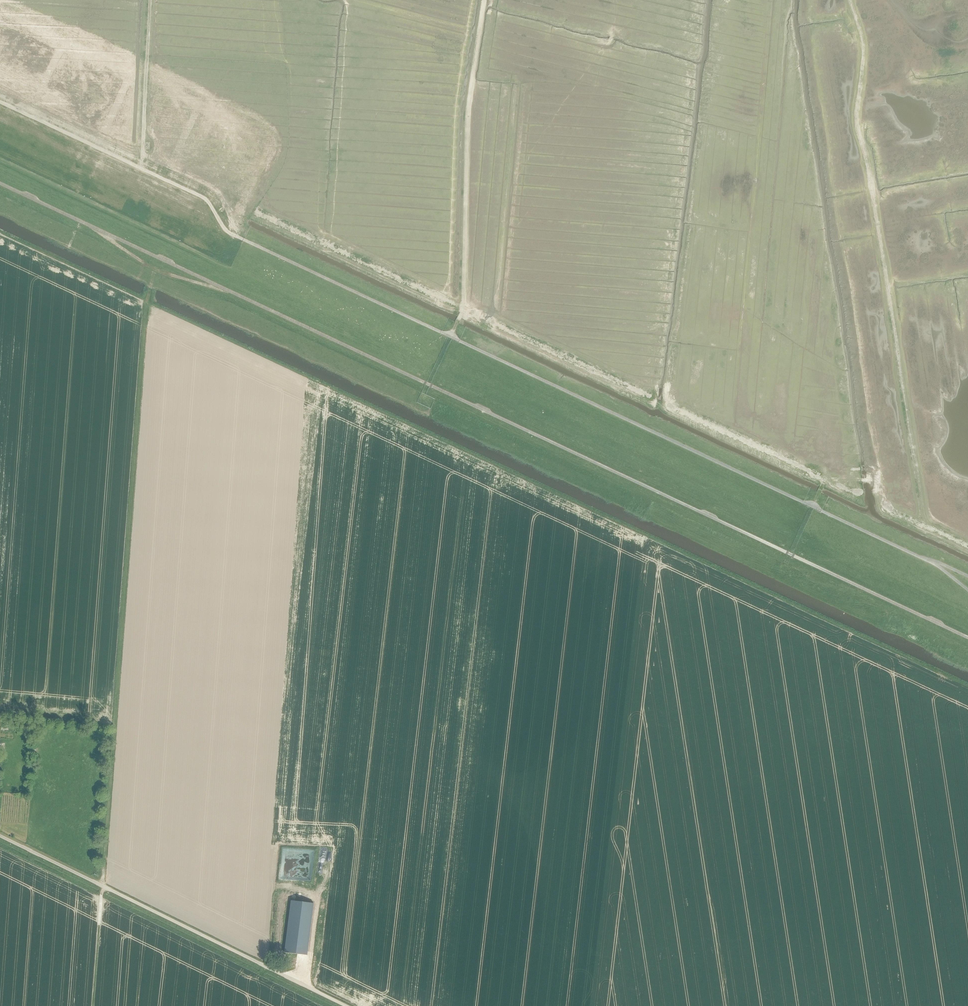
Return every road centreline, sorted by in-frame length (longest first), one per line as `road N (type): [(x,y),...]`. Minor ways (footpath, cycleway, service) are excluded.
road 1 (unclassified): [(346,1005),(0,836)]

